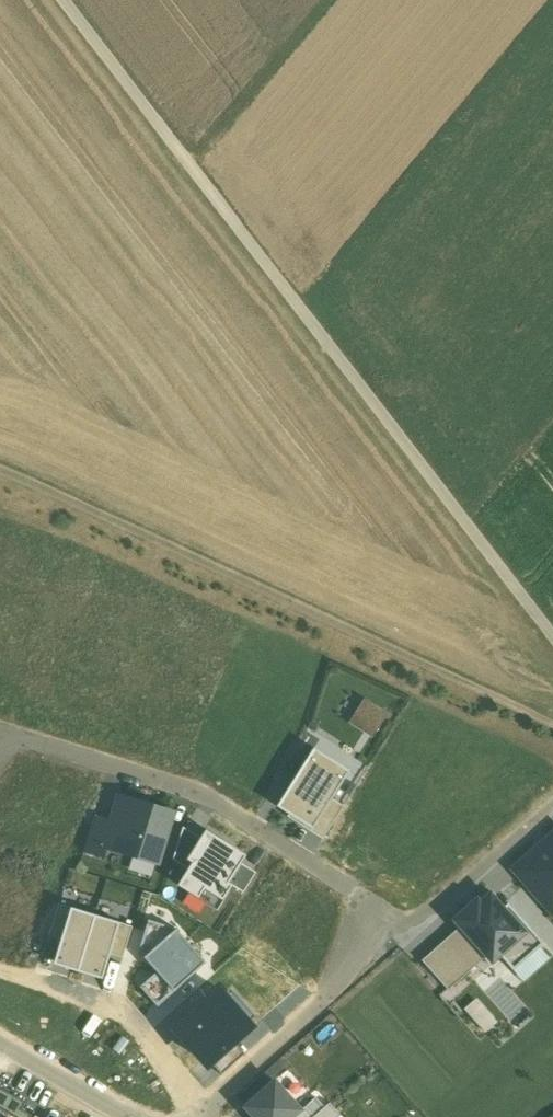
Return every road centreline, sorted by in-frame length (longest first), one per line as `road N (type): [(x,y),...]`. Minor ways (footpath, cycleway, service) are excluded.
road 1 (track): [(65,0),(552,631)]
road 2 (residential): [(0,744),(15,736),(198,795),(357,894),(370,915),(369,936)]
road 3 (residential): [(369,936),(322,1004),(195,1116)]
road 4 (residential): [(369,936),(428,911),(552,801)]
road 5 (track): [(191,166),(330,0)]
road 6 (residential): [(0,1046),(127,1116)]

